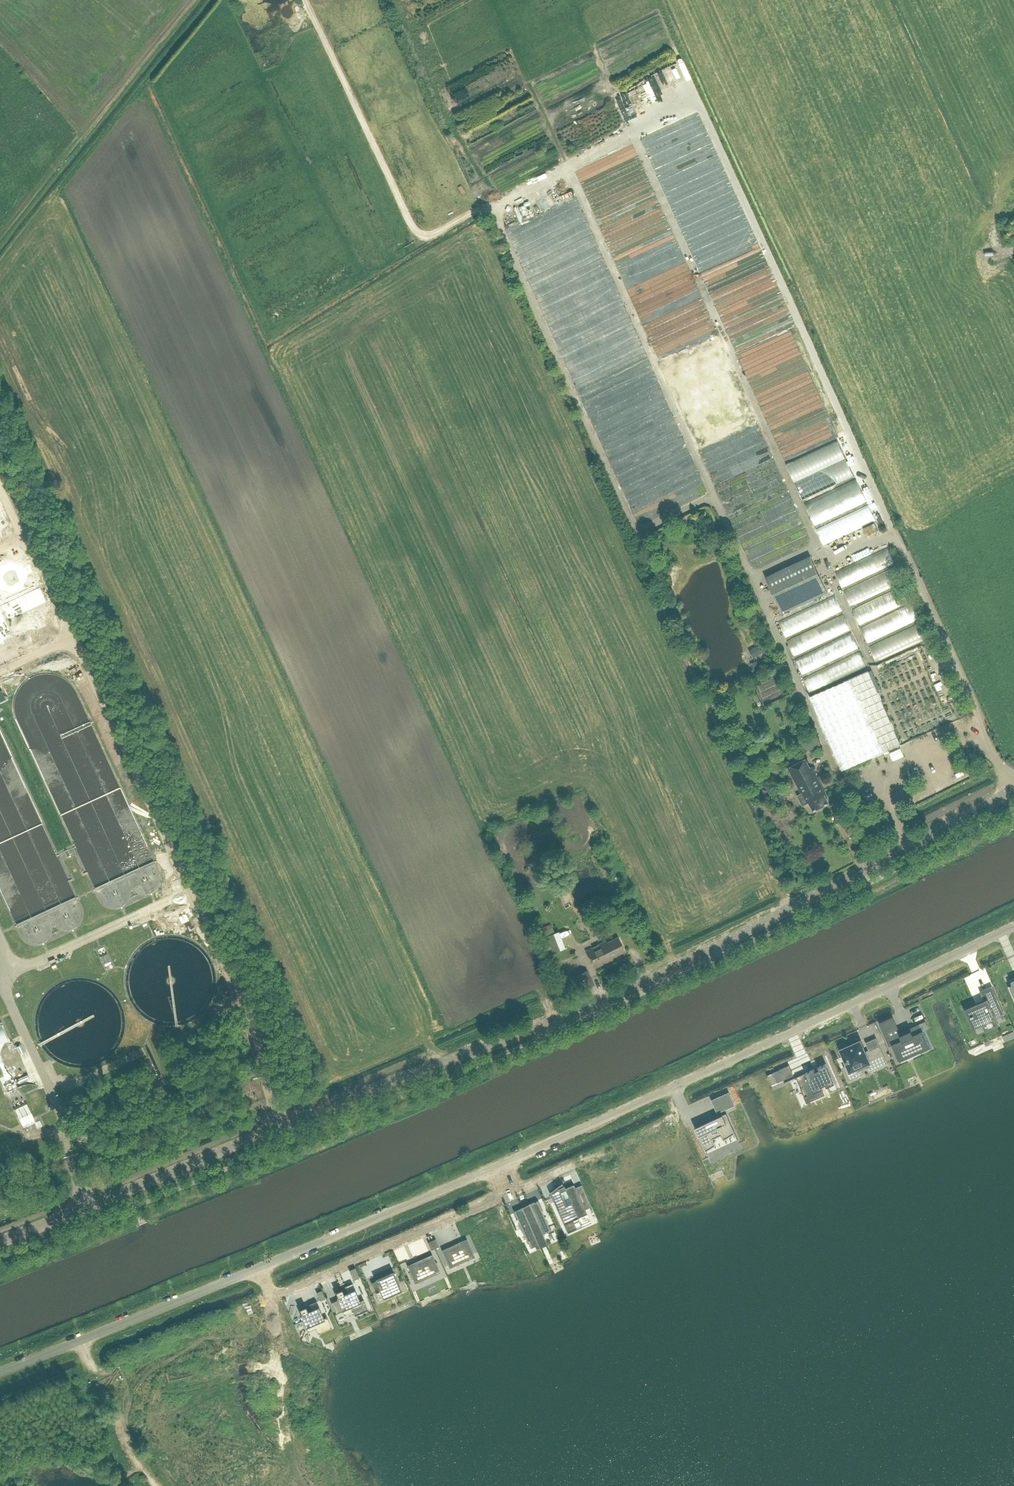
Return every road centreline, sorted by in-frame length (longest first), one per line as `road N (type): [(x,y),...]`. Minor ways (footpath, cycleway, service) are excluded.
road 1 (tertiary): [(0,1242),(647,981),(1013,790)]
road 2 (unclassified): [(0,1371),(573,1133),(1013,925)]
road 3 (track): [(308,1),(418,233),(433,235),(697,101)]

